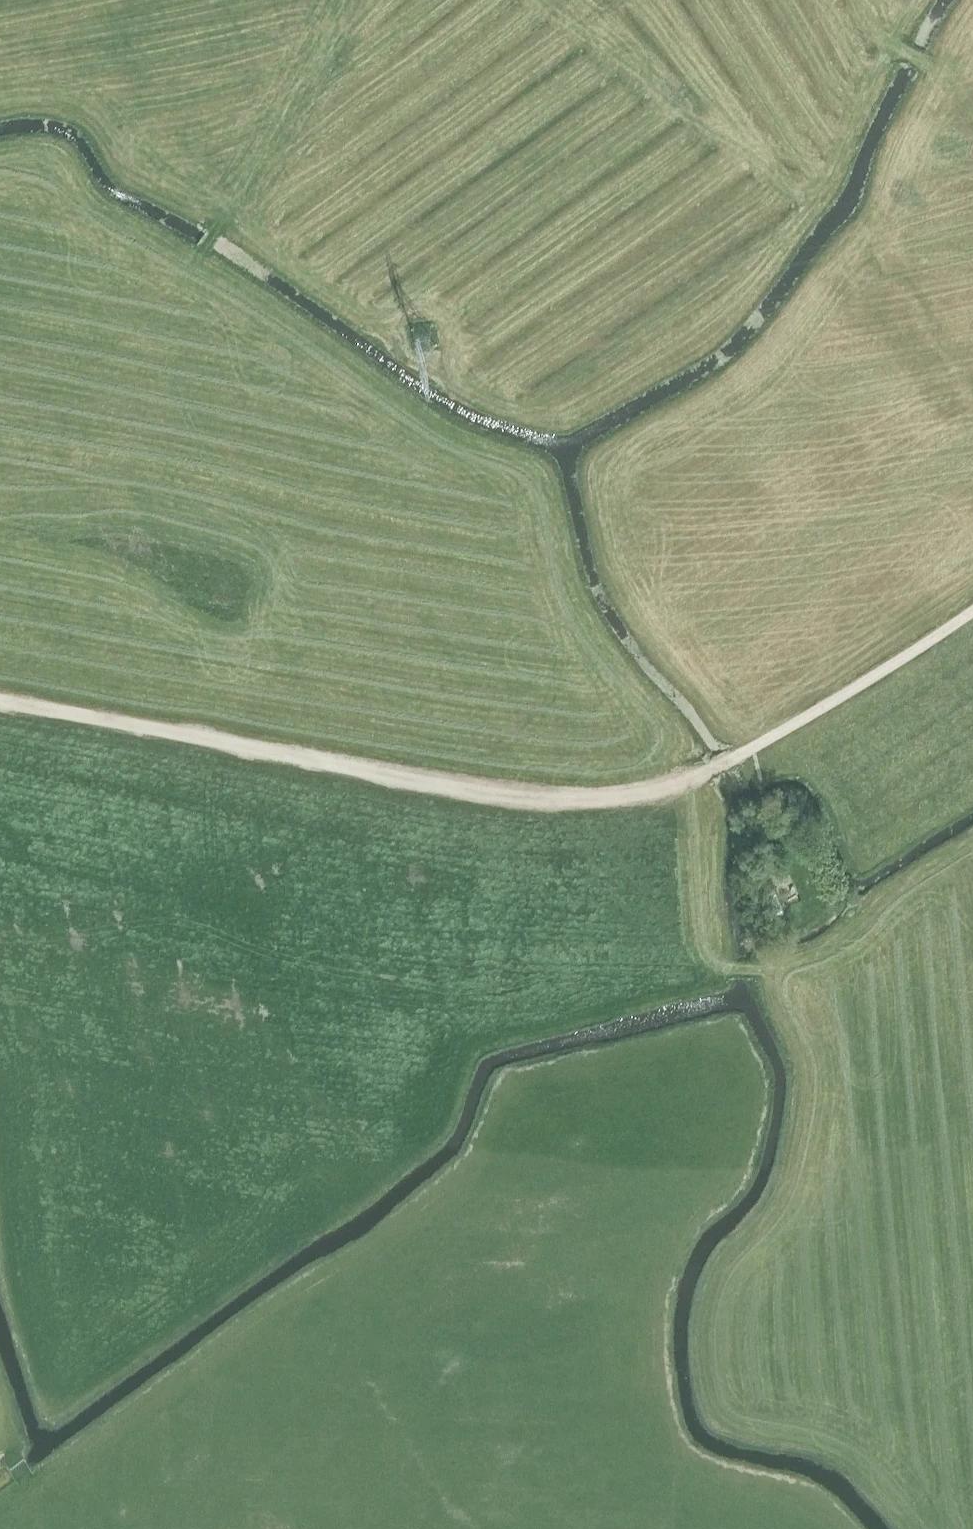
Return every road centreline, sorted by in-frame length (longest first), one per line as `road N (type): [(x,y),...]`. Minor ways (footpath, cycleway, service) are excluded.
road 1 (track): [(972,611),(709,770),(652,791),(597,796),(437,786),(0,700)]

